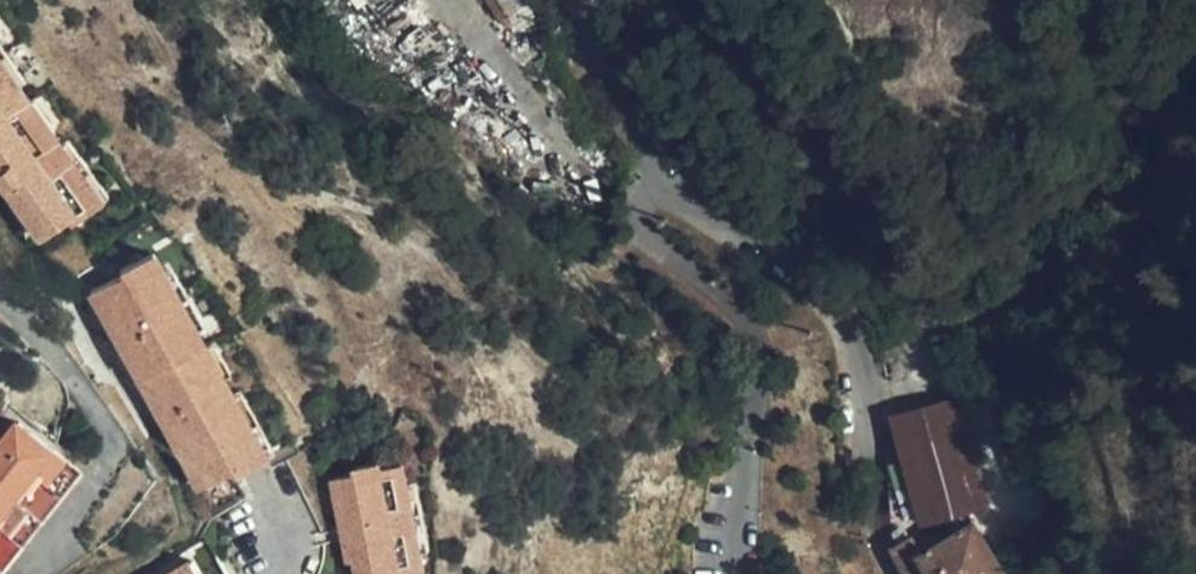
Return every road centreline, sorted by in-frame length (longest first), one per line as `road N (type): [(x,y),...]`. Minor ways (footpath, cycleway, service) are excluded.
road 1 (residential): [(889,573),(868,532),(869,392),(843,305),(665,169)]
road 2 (residential): [(665,169),(638,200),(651,236),(760,341),(732,573)]
road 3 (residential): [(665,169),(636,132),(567,0)]

